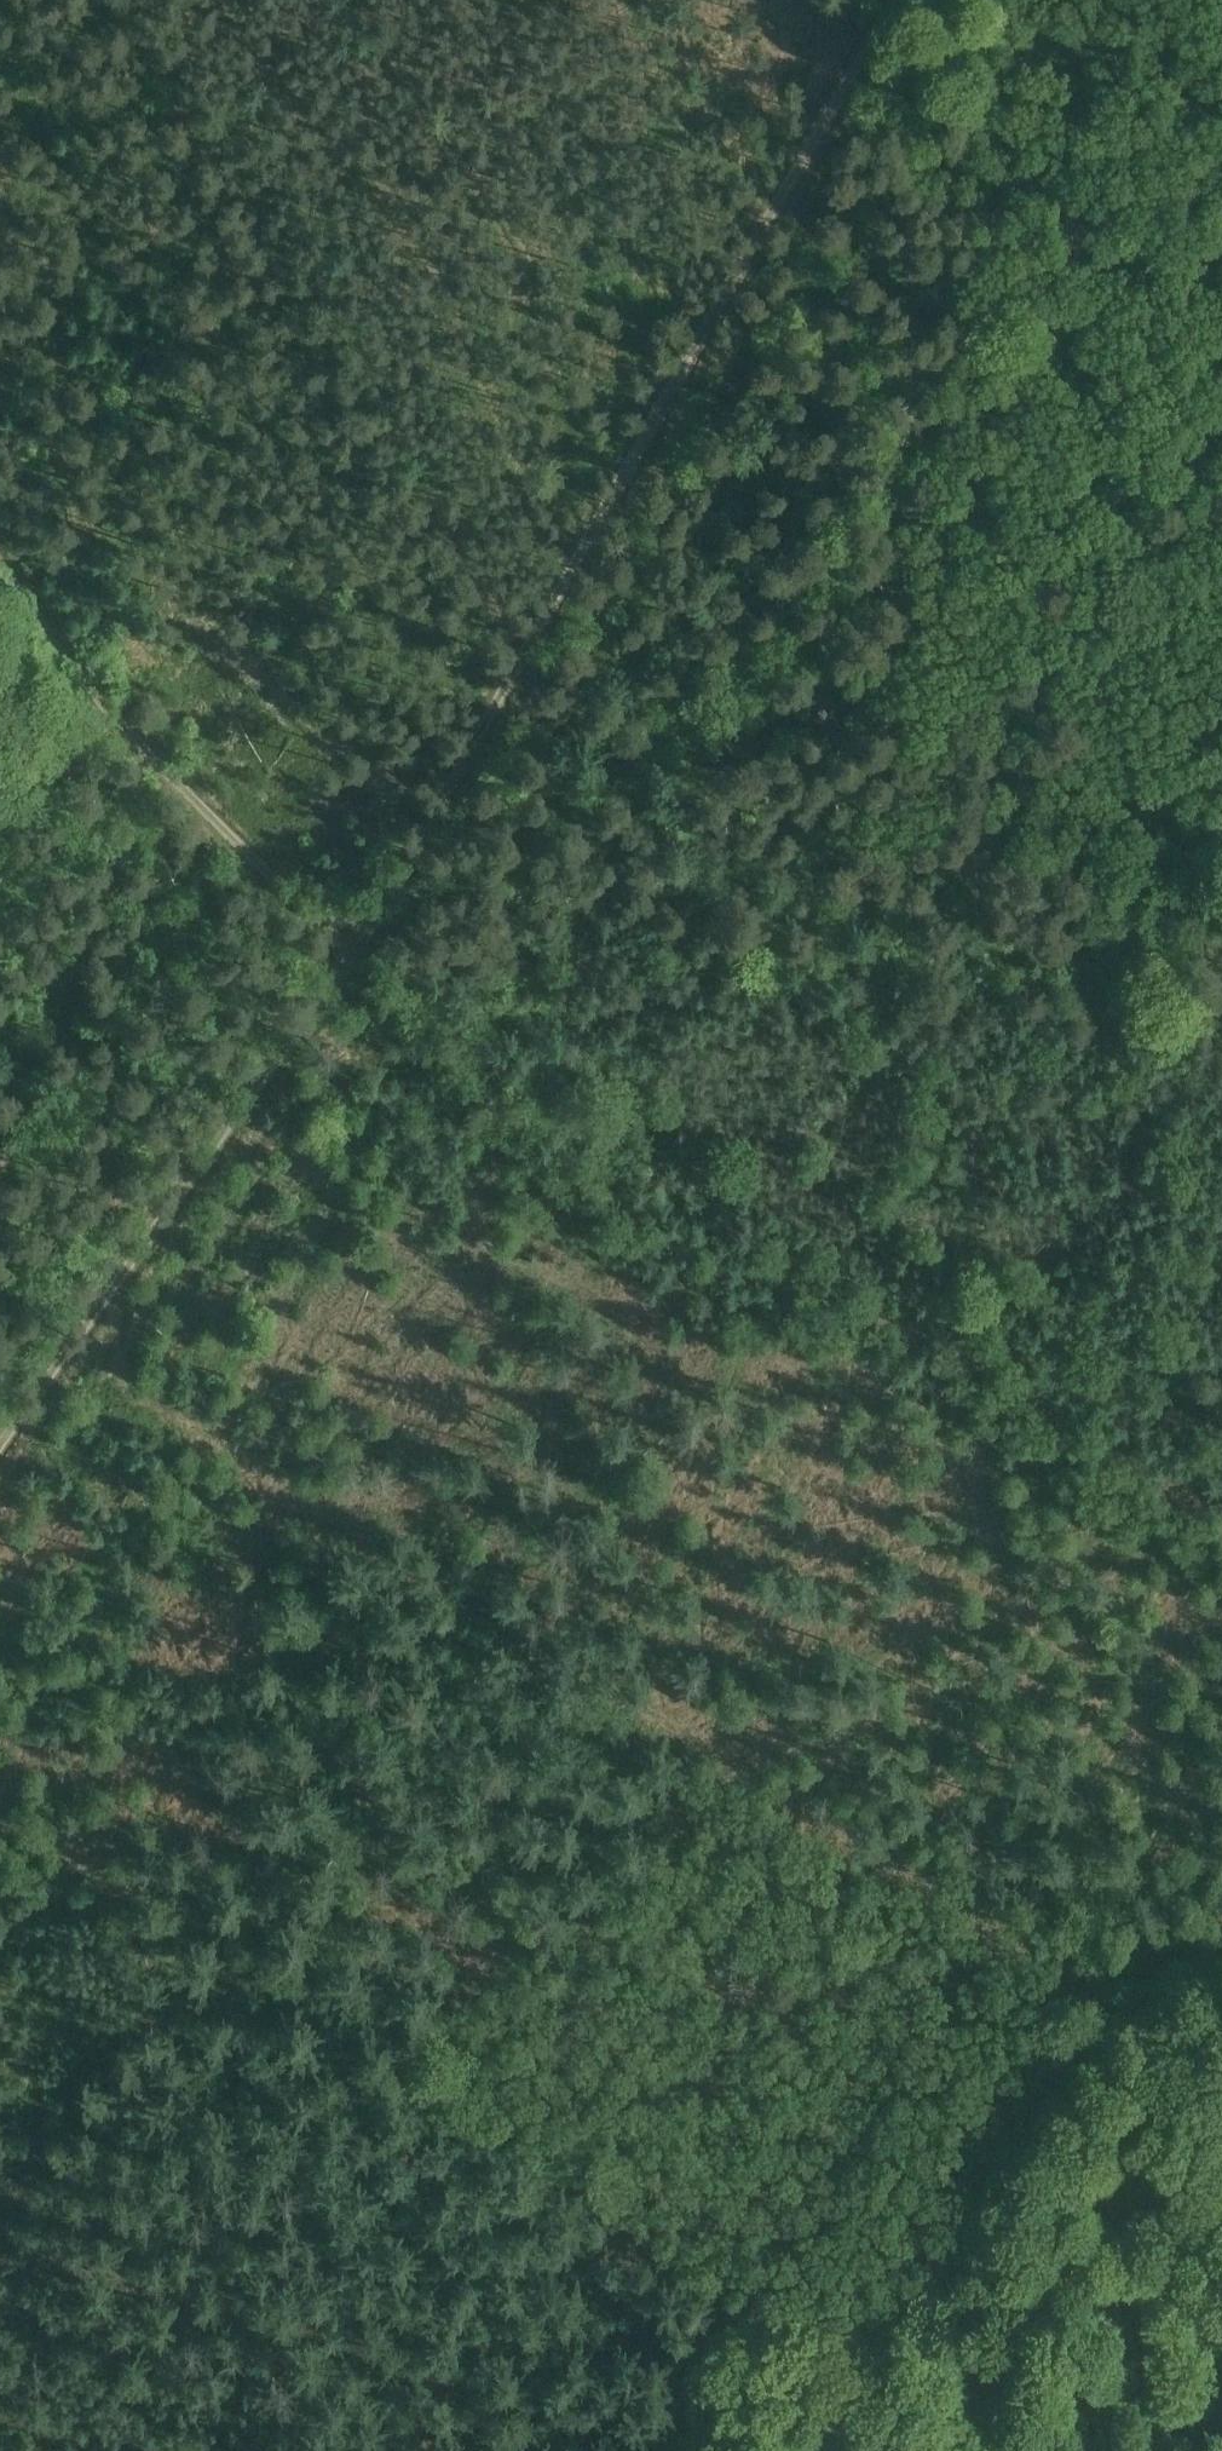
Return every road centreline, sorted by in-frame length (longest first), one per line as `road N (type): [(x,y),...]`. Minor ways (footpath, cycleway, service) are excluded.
road 1 (track): [(366,936),(897,0)]
road 2 (track): [(366,936),(0,1449)]
road 3 (track): [(0,560),(137,749),(282,885),(366,936)]

